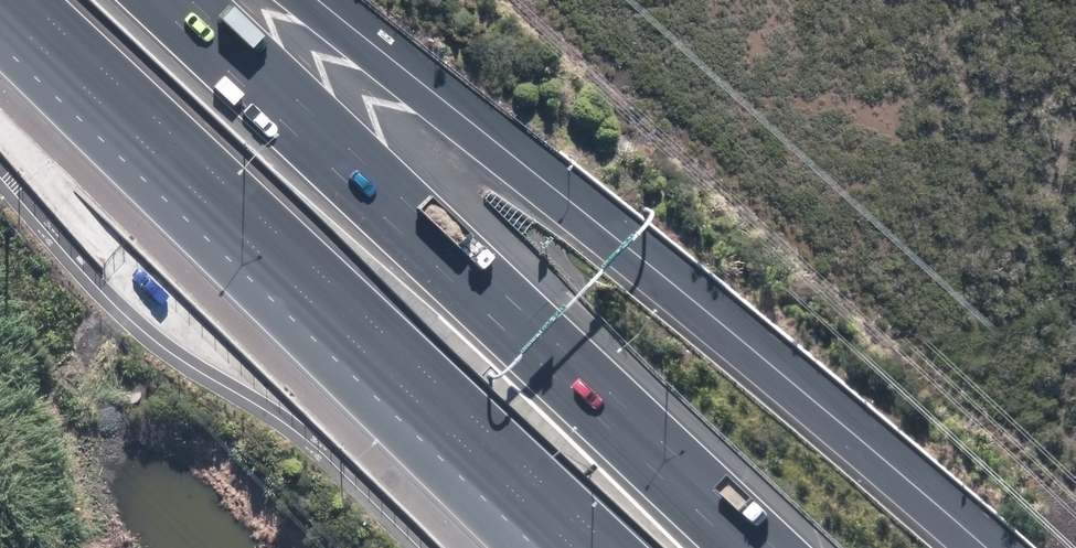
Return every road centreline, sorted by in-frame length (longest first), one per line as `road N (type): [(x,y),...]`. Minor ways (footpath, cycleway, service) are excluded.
road 1 (motorway): [(296,0),(740,351),(971,547)]
road 2 (motorway): [(191,0),(774,547)]
road 3 (motorway): [(572,547),(211,194)]
road 4 (motorway): [(508,547),(373,411),(211,194)]
road 5 (motorway): [(211,194),(5,0)]

